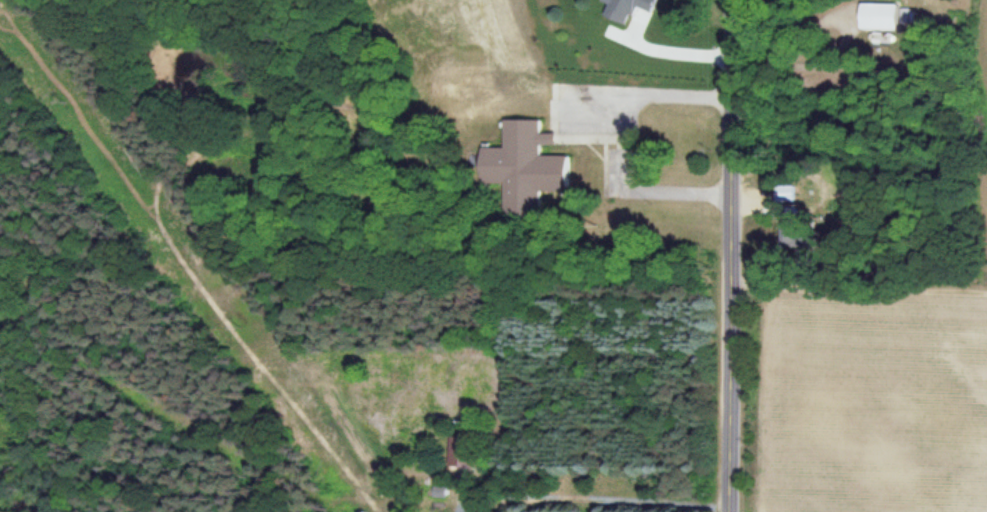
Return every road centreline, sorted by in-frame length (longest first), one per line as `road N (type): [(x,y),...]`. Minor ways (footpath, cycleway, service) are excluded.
road 1 (tertiary): [(727,511),(732,0)]

